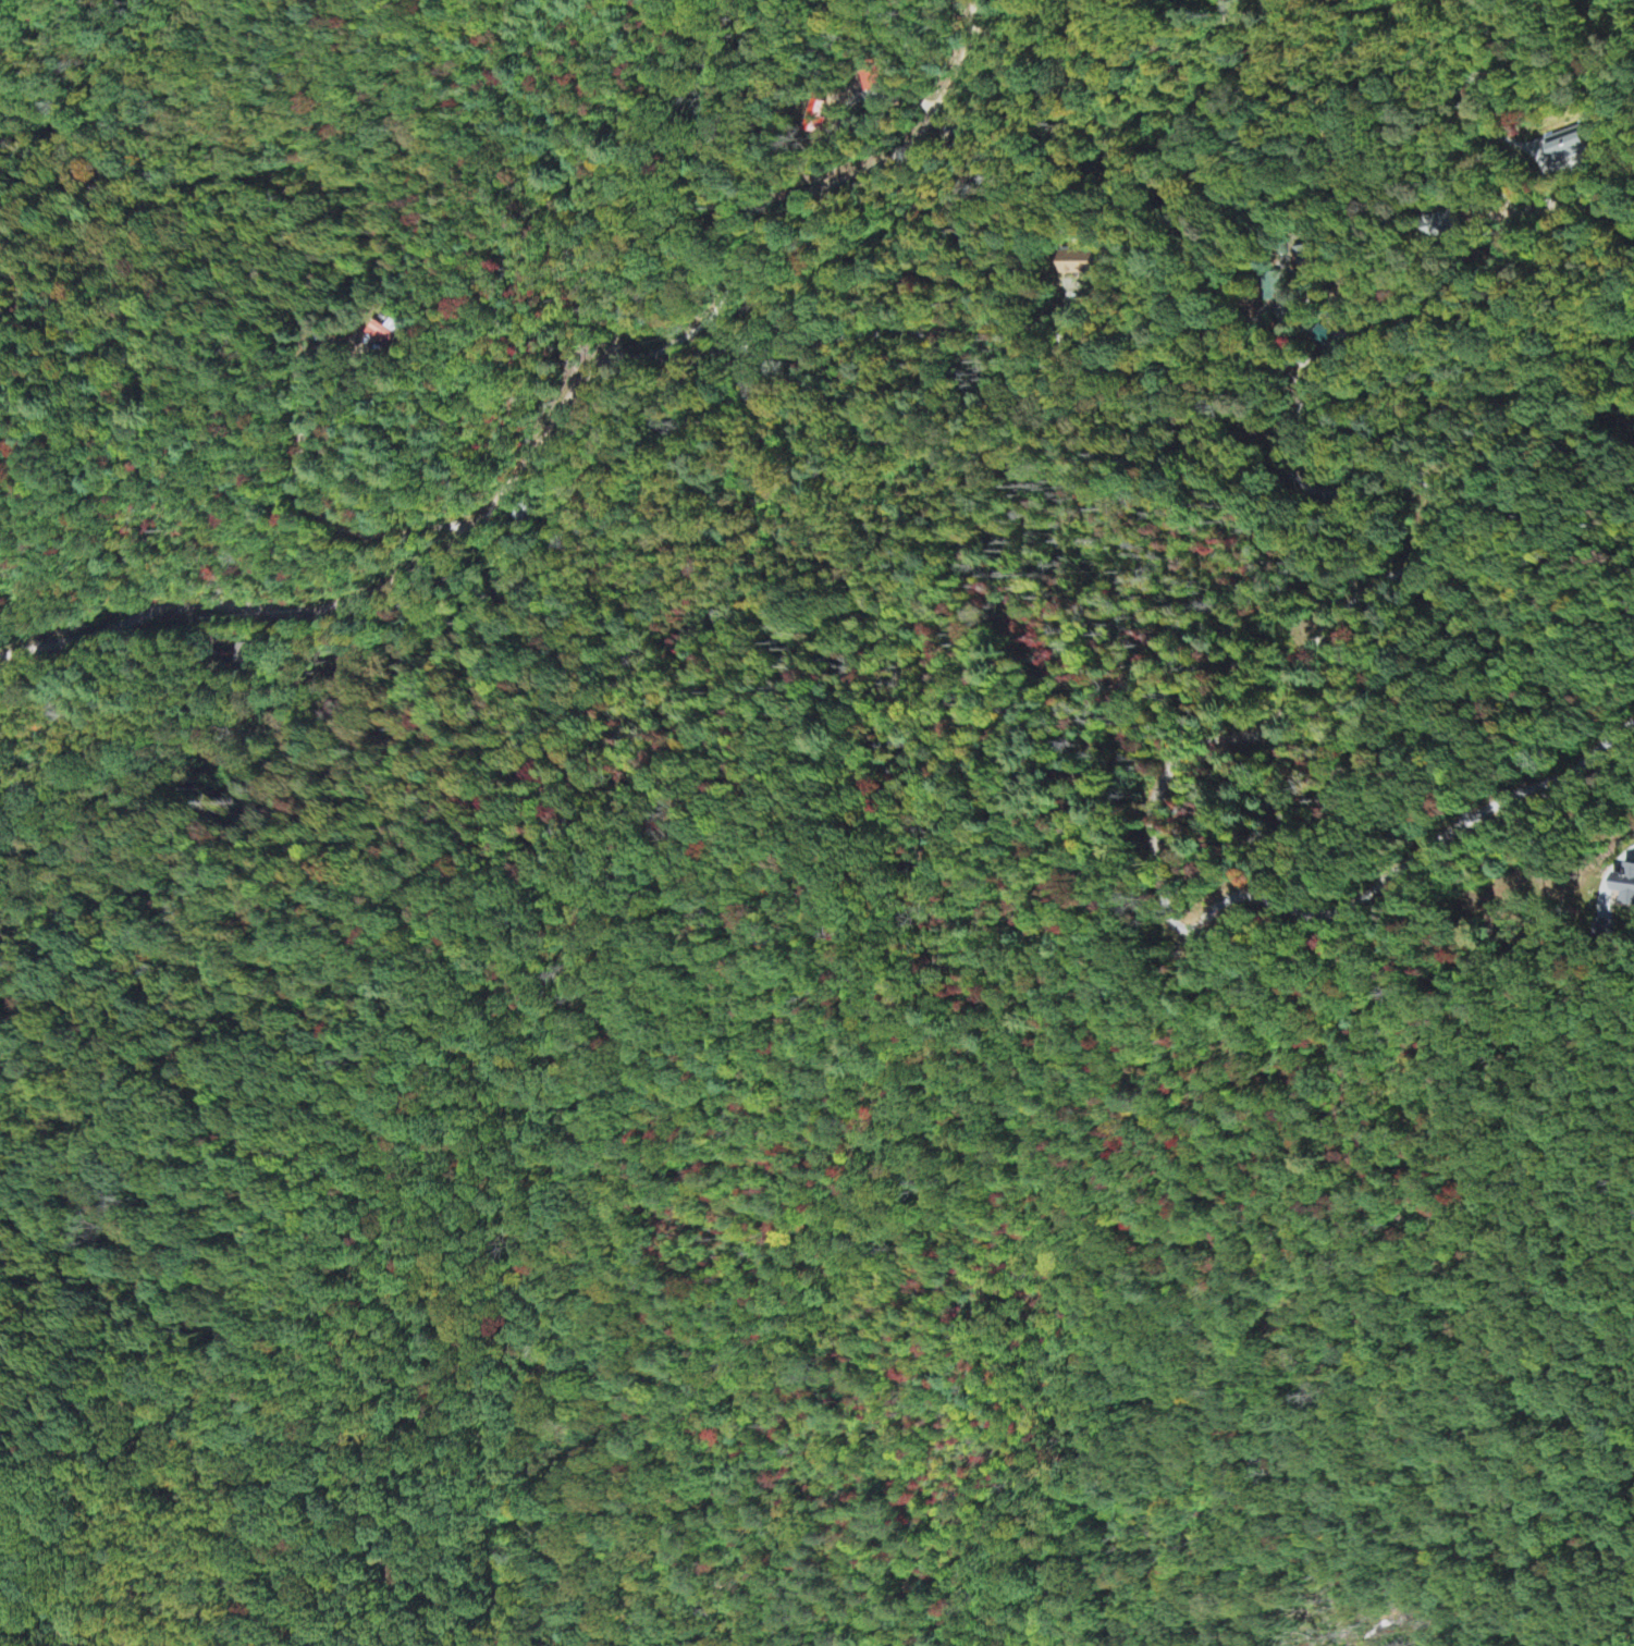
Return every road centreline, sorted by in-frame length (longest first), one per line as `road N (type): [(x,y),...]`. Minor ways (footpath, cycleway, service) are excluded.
road 1 (residential): [(968,17),(920,130),(775,224),(720,306),(671,345),(588,369),(552,416),(348,535),(139,564),(0,607)]
road 2 (residential): [(651,354),(661,363),(720,347),(784,354),(863,333),(937,333),(995,321),(1145,366),(1236,353),(1316,361),(1462,292),(1523,213),(1576,206),(1633,231)]

